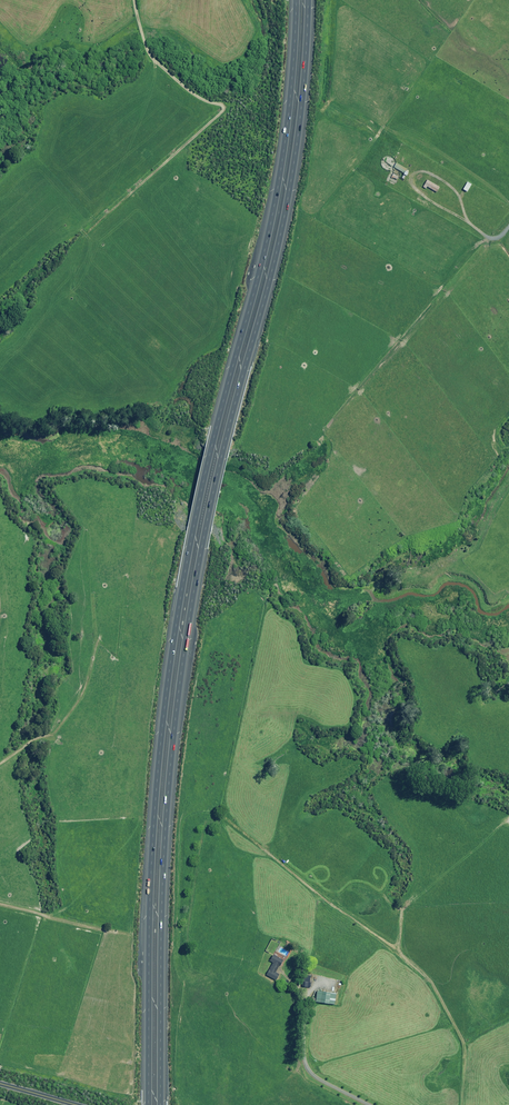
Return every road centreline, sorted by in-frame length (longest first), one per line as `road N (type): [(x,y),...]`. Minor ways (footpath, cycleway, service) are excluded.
road 1 (motorway): [(308,0),(288,198),(206,527),(184,650),(167,815),(160,1104)]
road 2 (motorway): [(148,1104),(149,926),(169,676),(210,451),(276,197),(296,0)]

